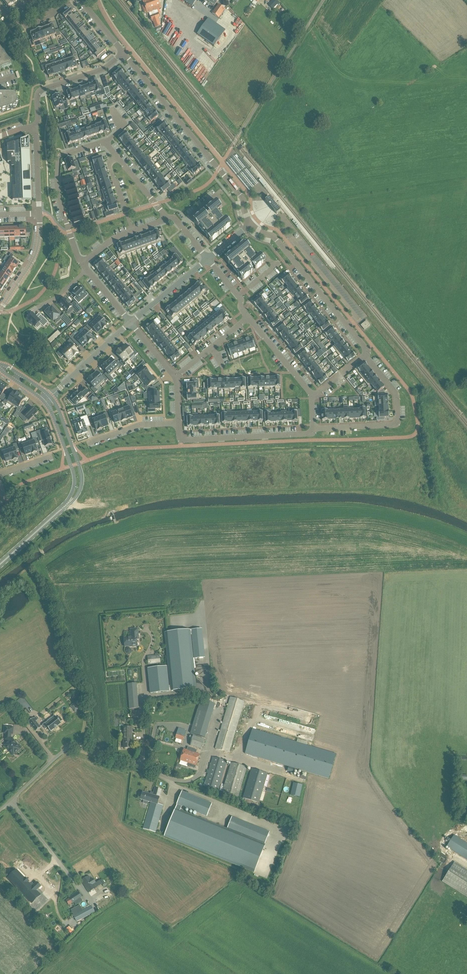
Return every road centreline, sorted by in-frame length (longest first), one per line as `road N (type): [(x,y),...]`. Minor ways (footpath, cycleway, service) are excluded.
road 1 (unclassified): [(0,811),(74,746),(177,782),(202,774)]
road 2 (residential): [(123,53),(240,195),(250,225)]
road 3 (residential): [(118,158),(105,142),(57,161),(58,195),(83,264)]
road 4 (residential): [(250,225),(276,239),(364,354)]
road 5 (residential): [(313,428),(397,420),(395,392),(364,354)]
road 6 (unclassified): [(242,131),(323,0)]
road 7 (residential): [(178,423),(184,441),(313,428)]
road 8 (residential): [(123,53),(99,71),(41,90),(32,130)]

